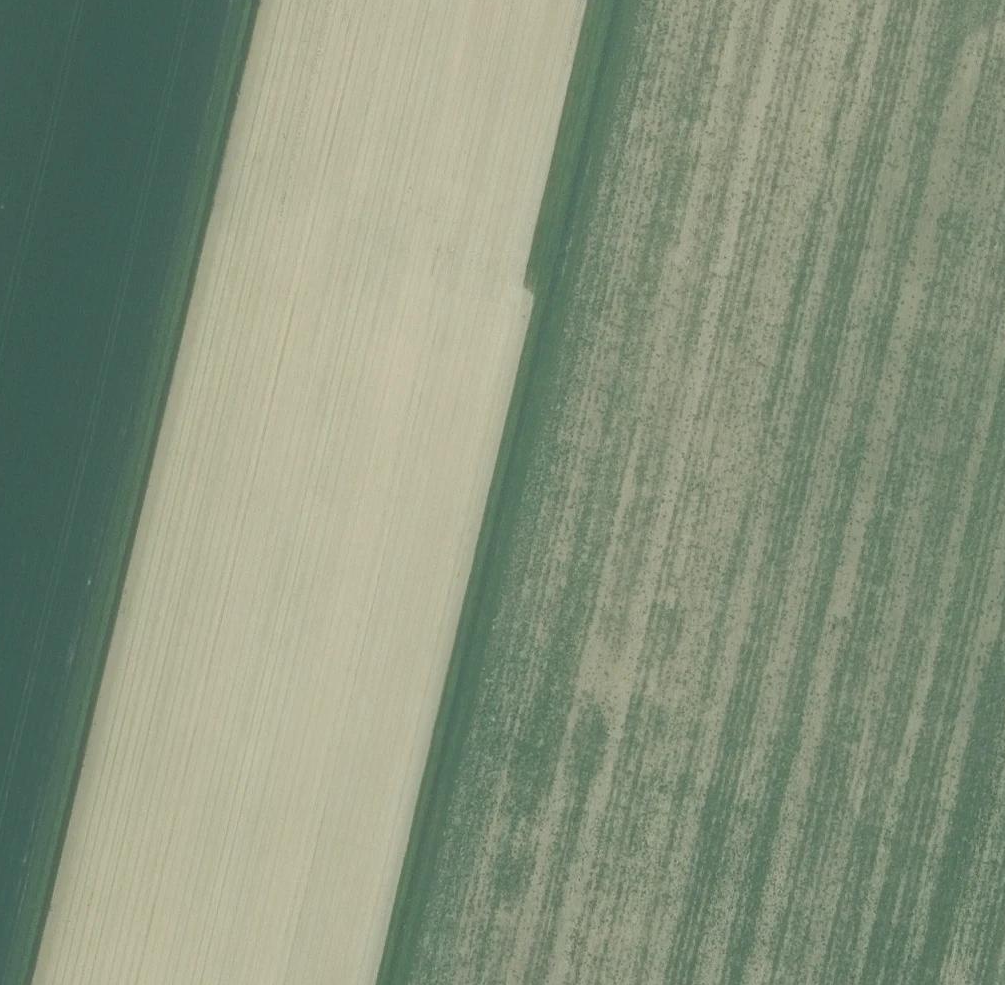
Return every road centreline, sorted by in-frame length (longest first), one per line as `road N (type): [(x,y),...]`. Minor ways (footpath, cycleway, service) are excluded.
road 1 (track): [(598,0),(531,292)]

